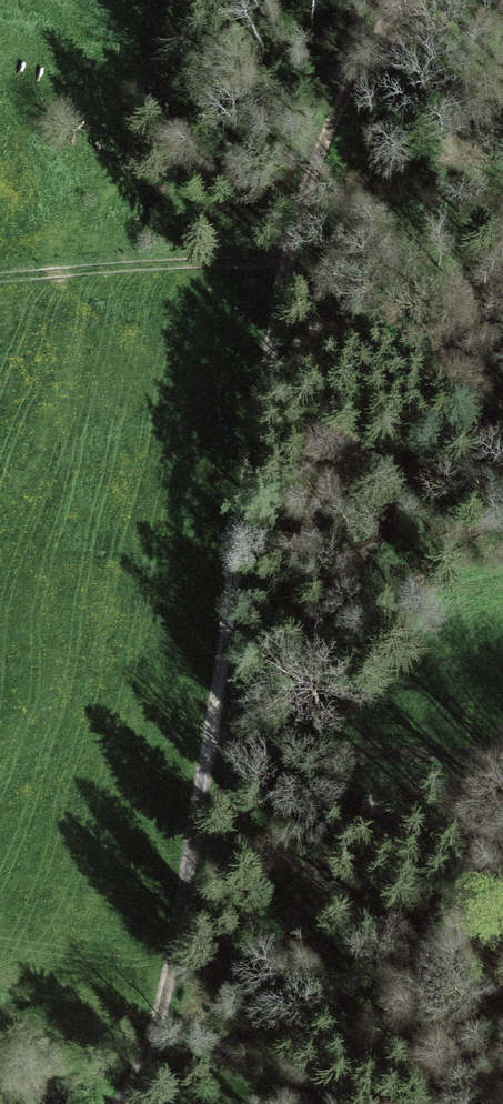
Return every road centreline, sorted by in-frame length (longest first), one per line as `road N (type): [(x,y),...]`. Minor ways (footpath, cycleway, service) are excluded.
road 1 (track): [(286,262),(207,728)]
road 2 (track): [(207,728),(165,990),(122,1103)]
road 3 (track): [(502,752),(340,755),(207,728)]
road 4 (track): [(399,0),(325,133),(286,262)]
road 5 (track): [(286,262),(0,277)]

